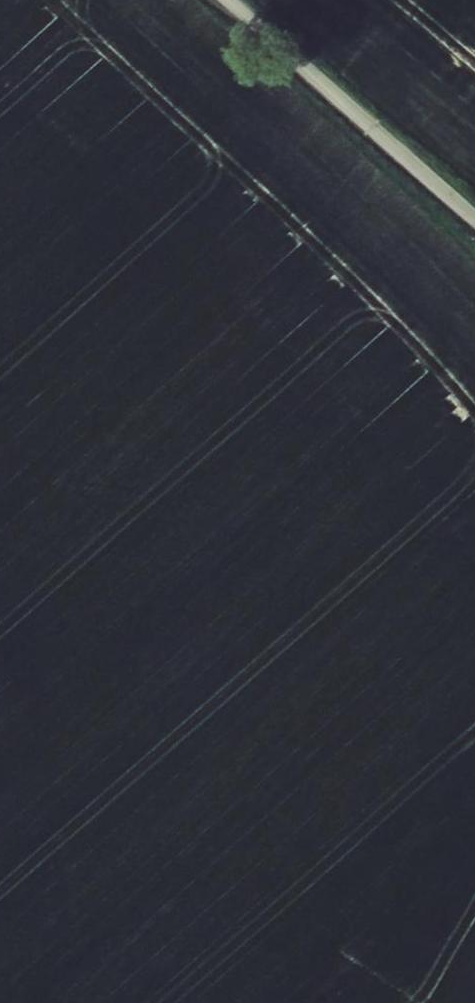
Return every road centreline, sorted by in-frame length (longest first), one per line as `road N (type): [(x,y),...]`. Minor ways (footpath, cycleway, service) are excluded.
road 1 (residential): [(227,0),(474,219)]

